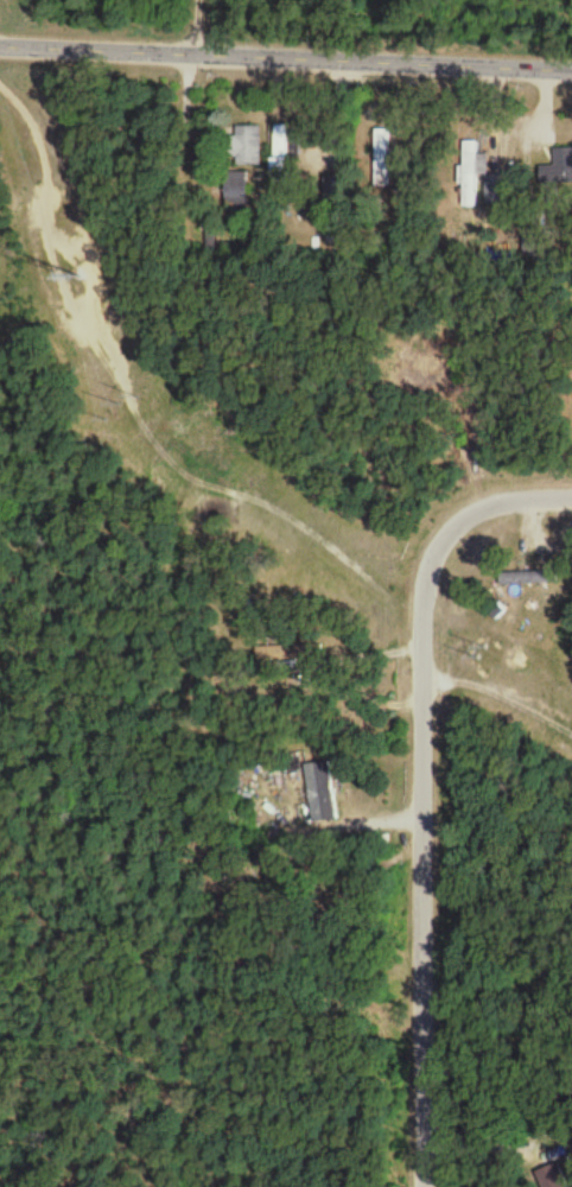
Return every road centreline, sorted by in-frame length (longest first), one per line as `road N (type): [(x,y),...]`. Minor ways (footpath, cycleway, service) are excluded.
road 1 (residential): [(197,56),(202,1186)]
road 2 (residential): [(424,1186),(424,588),(437,550),(468,520),(571,499)]
road 3 (tertiary): [(0,46),(571,72)]

